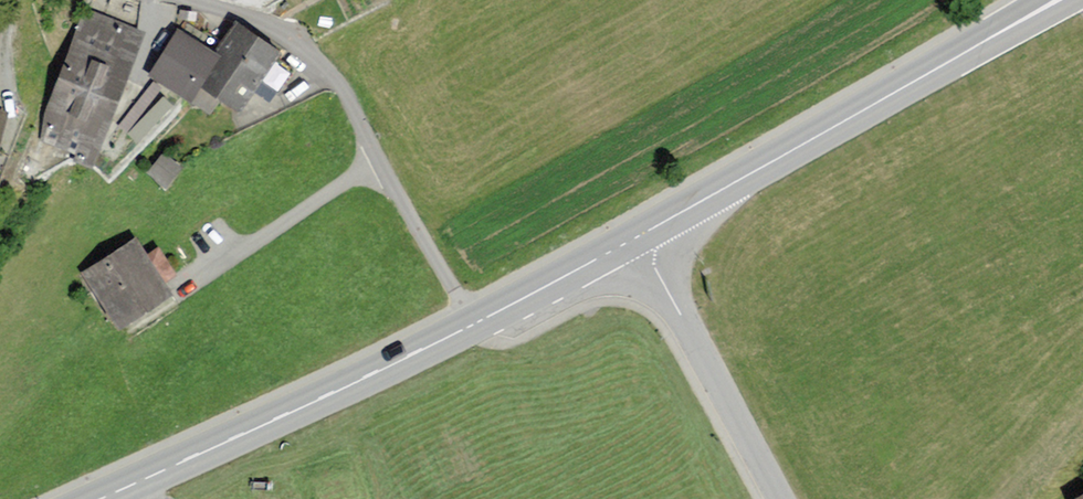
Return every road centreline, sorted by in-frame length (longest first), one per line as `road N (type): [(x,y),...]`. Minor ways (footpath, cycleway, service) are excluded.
road 1 (primary): [(1057,0),(637,237)]
road 2 (residential): [(190,0),(284,30),(329,70),(475,324)]
road 3 (primary): [(475,324),(100,498)]
road 4 (residential): [(637,237),(785,498)]
road 5 (track): [(383,165),(186,285)]
road 6 (primary): [(637,237),(475,324)]

